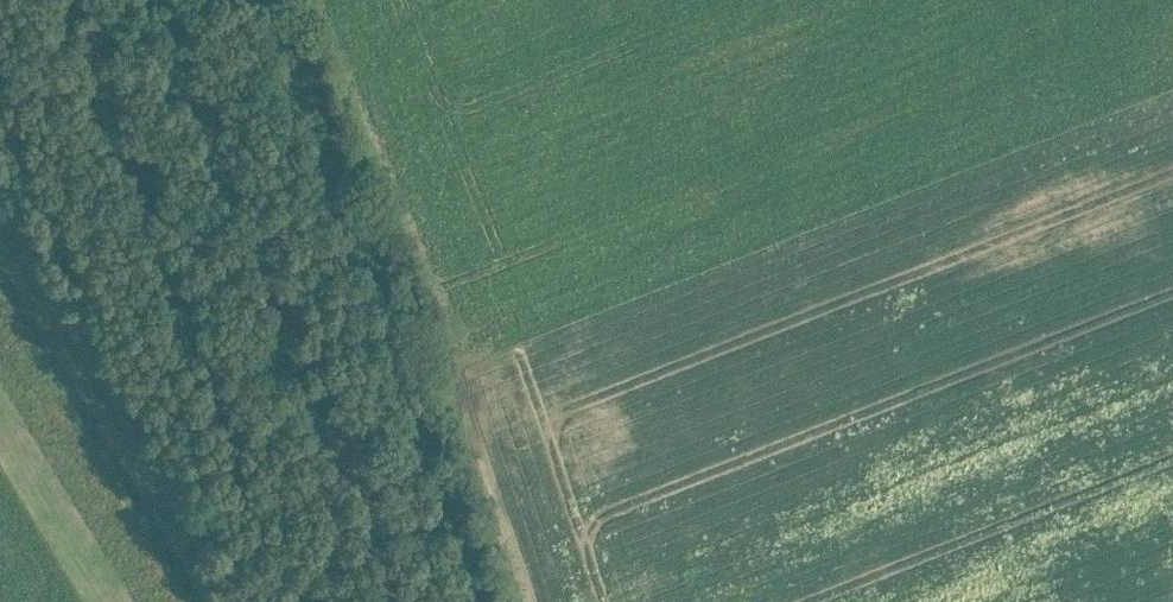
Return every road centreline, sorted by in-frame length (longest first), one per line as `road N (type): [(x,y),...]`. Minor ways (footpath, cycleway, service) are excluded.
road 1 (track): [(0,218),(225,601)]

